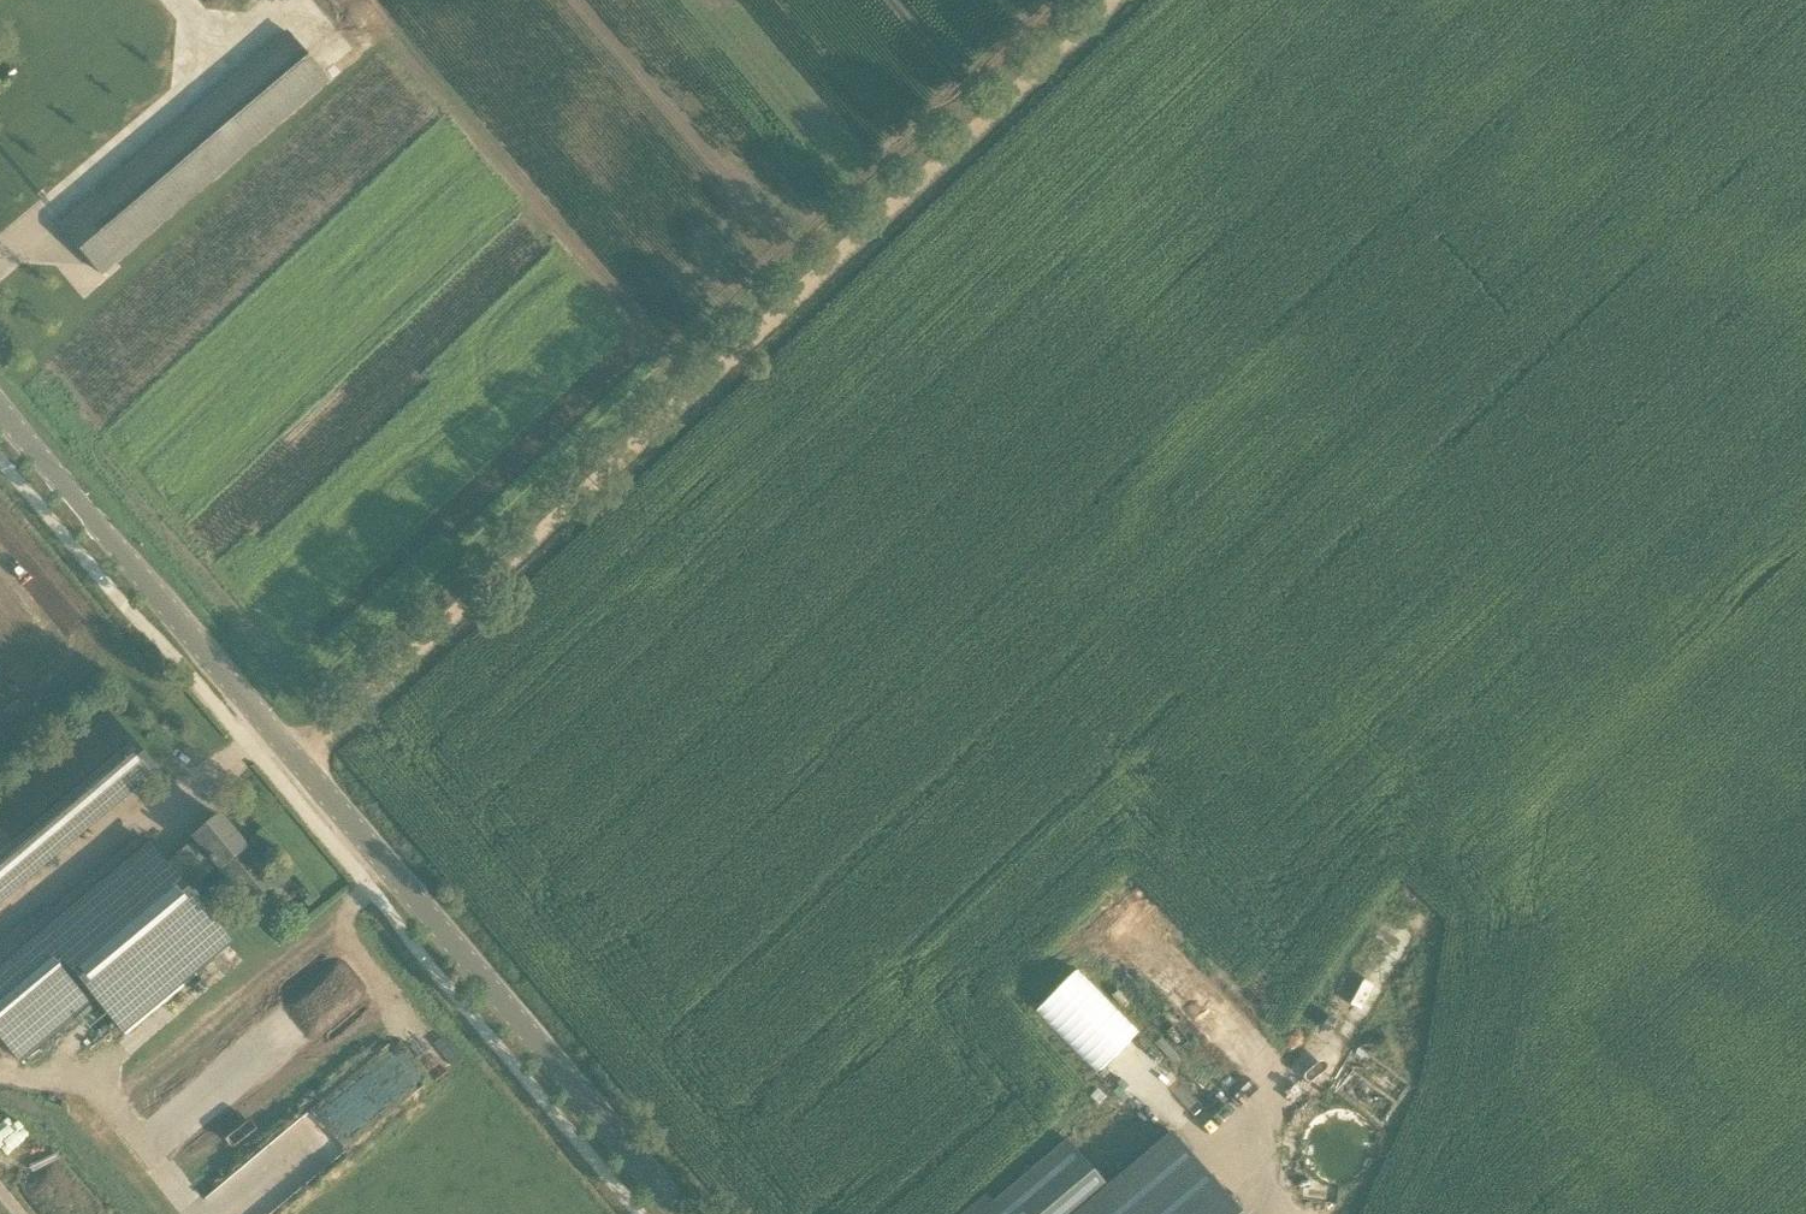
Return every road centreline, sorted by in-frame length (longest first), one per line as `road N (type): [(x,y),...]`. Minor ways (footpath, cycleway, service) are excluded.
road 1 (track): [(296,762),(393,679),(1108,0)]
road 2 (tertiary): [(679,1213),(0,412)]

